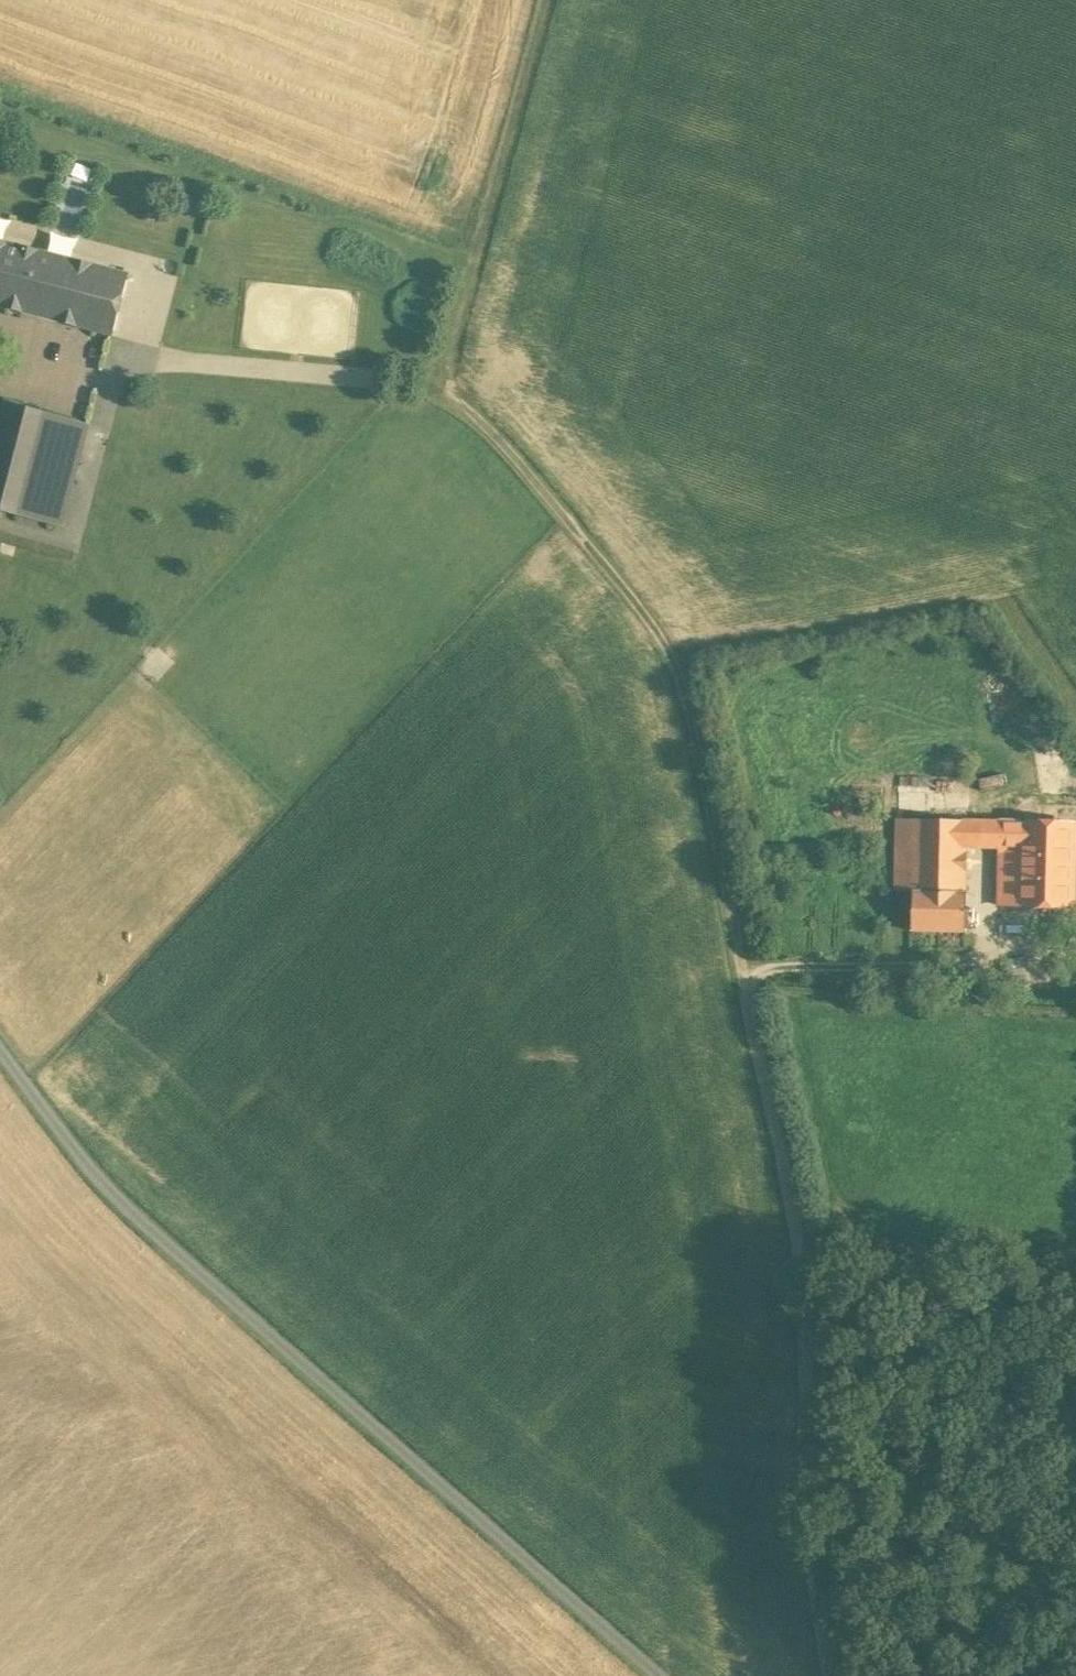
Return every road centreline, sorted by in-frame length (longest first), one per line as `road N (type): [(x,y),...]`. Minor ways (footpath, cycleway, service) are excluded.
road 1 (track): [(845,1675),(811,1190),(761,1042),(720,771),(677,646),(476,401),(388,378),(162,356)]
road 2 (unclassified): [(675,1675),(238,1299),(112,1175),(0,1032)]
road 3 (track): [(555,0),(448,394)]
road 4 (track): [(750,966),(1075,966)]

